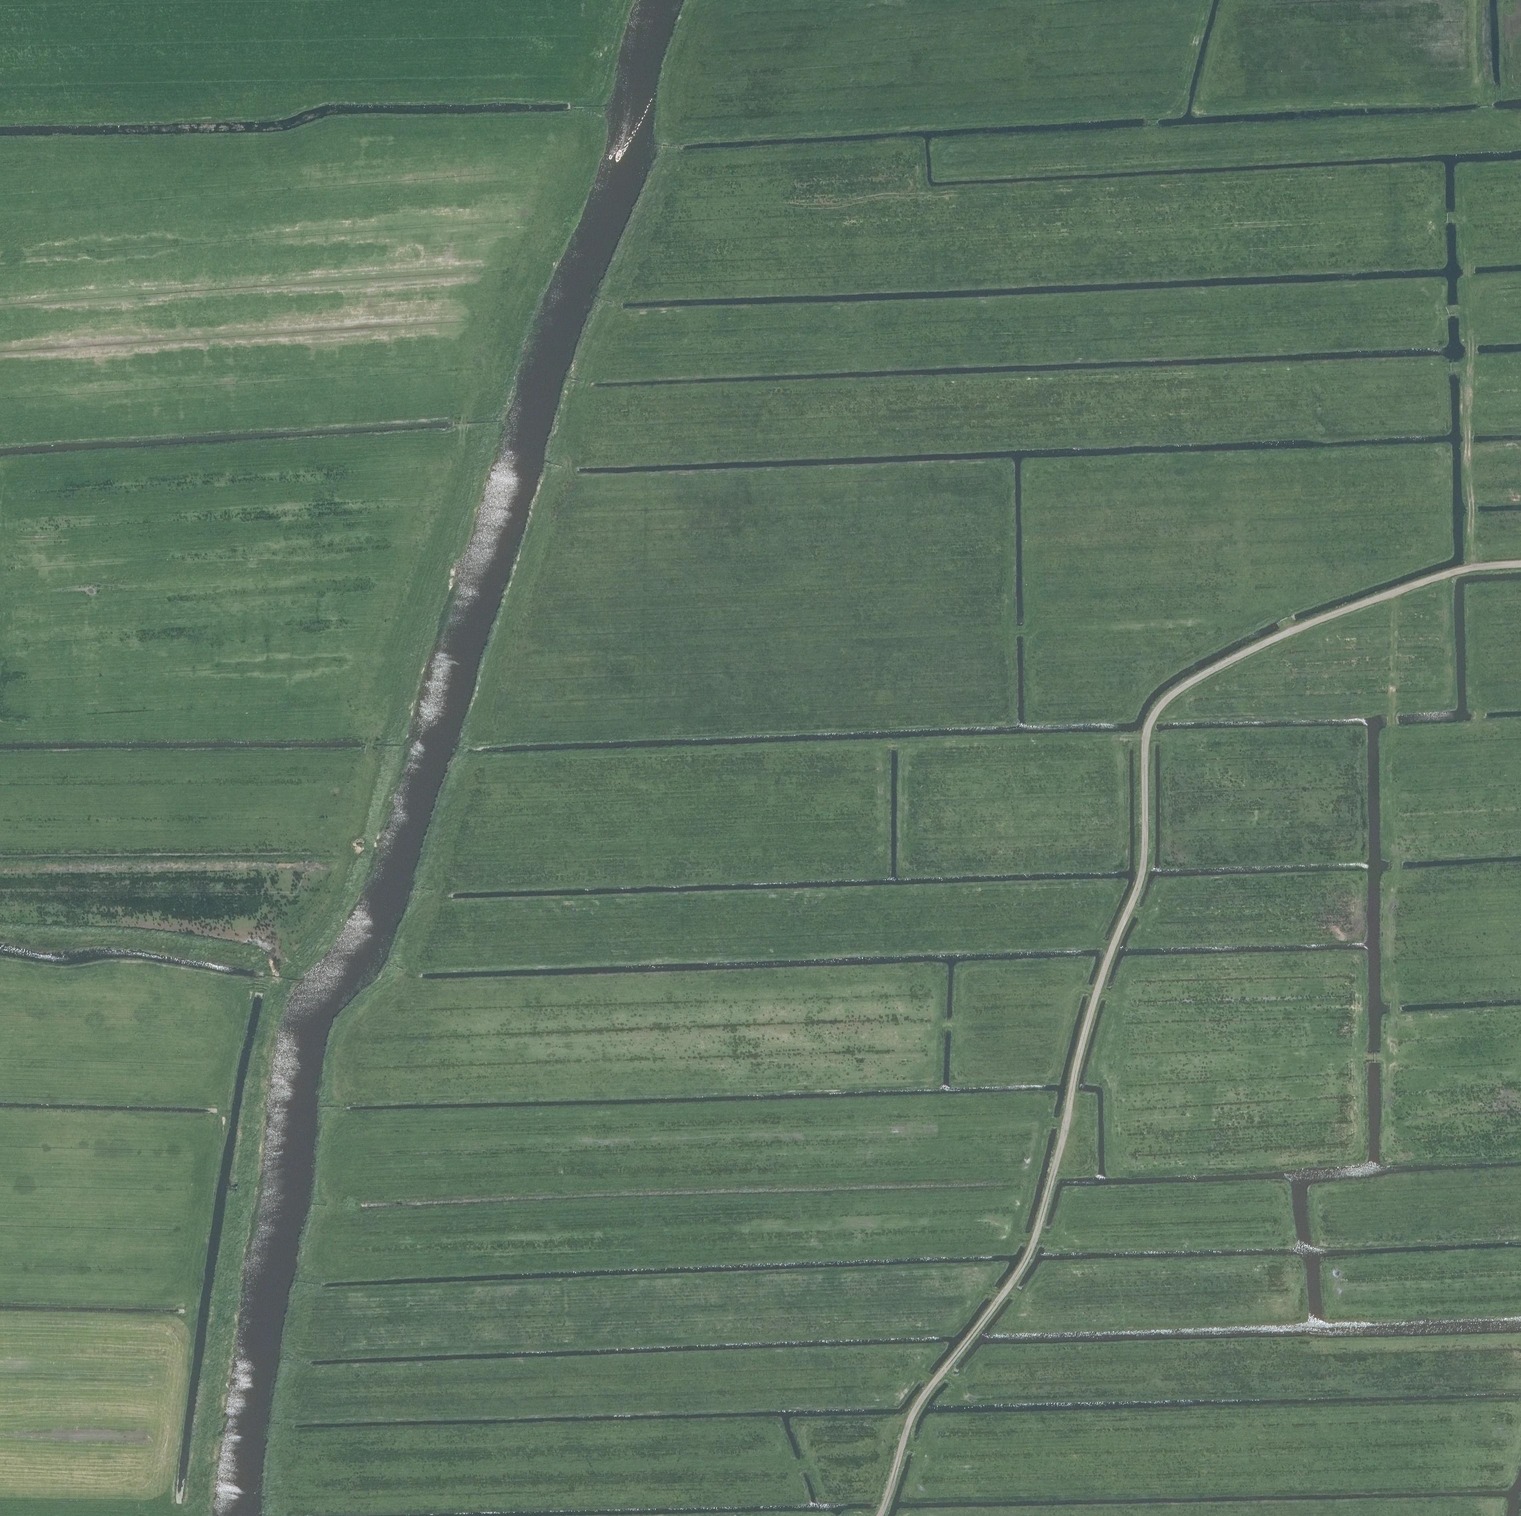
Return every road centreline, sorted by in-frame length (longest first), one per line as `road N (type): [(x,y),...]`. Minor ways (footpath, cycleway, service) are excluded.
road 1 (track): [(880,1515),(921,1401),(1032,1247),(1099,988),(1142,877),(1145,750),(1153,716),(1182,688),(1289,633),(1460,570),(1520,564)]
road 2 (track): [(1520,166),(1470,170),(1460,180),(1474,568)]
road 3 (track): [(1475,0),(1478,89),(1489,115),(1520,131)]

